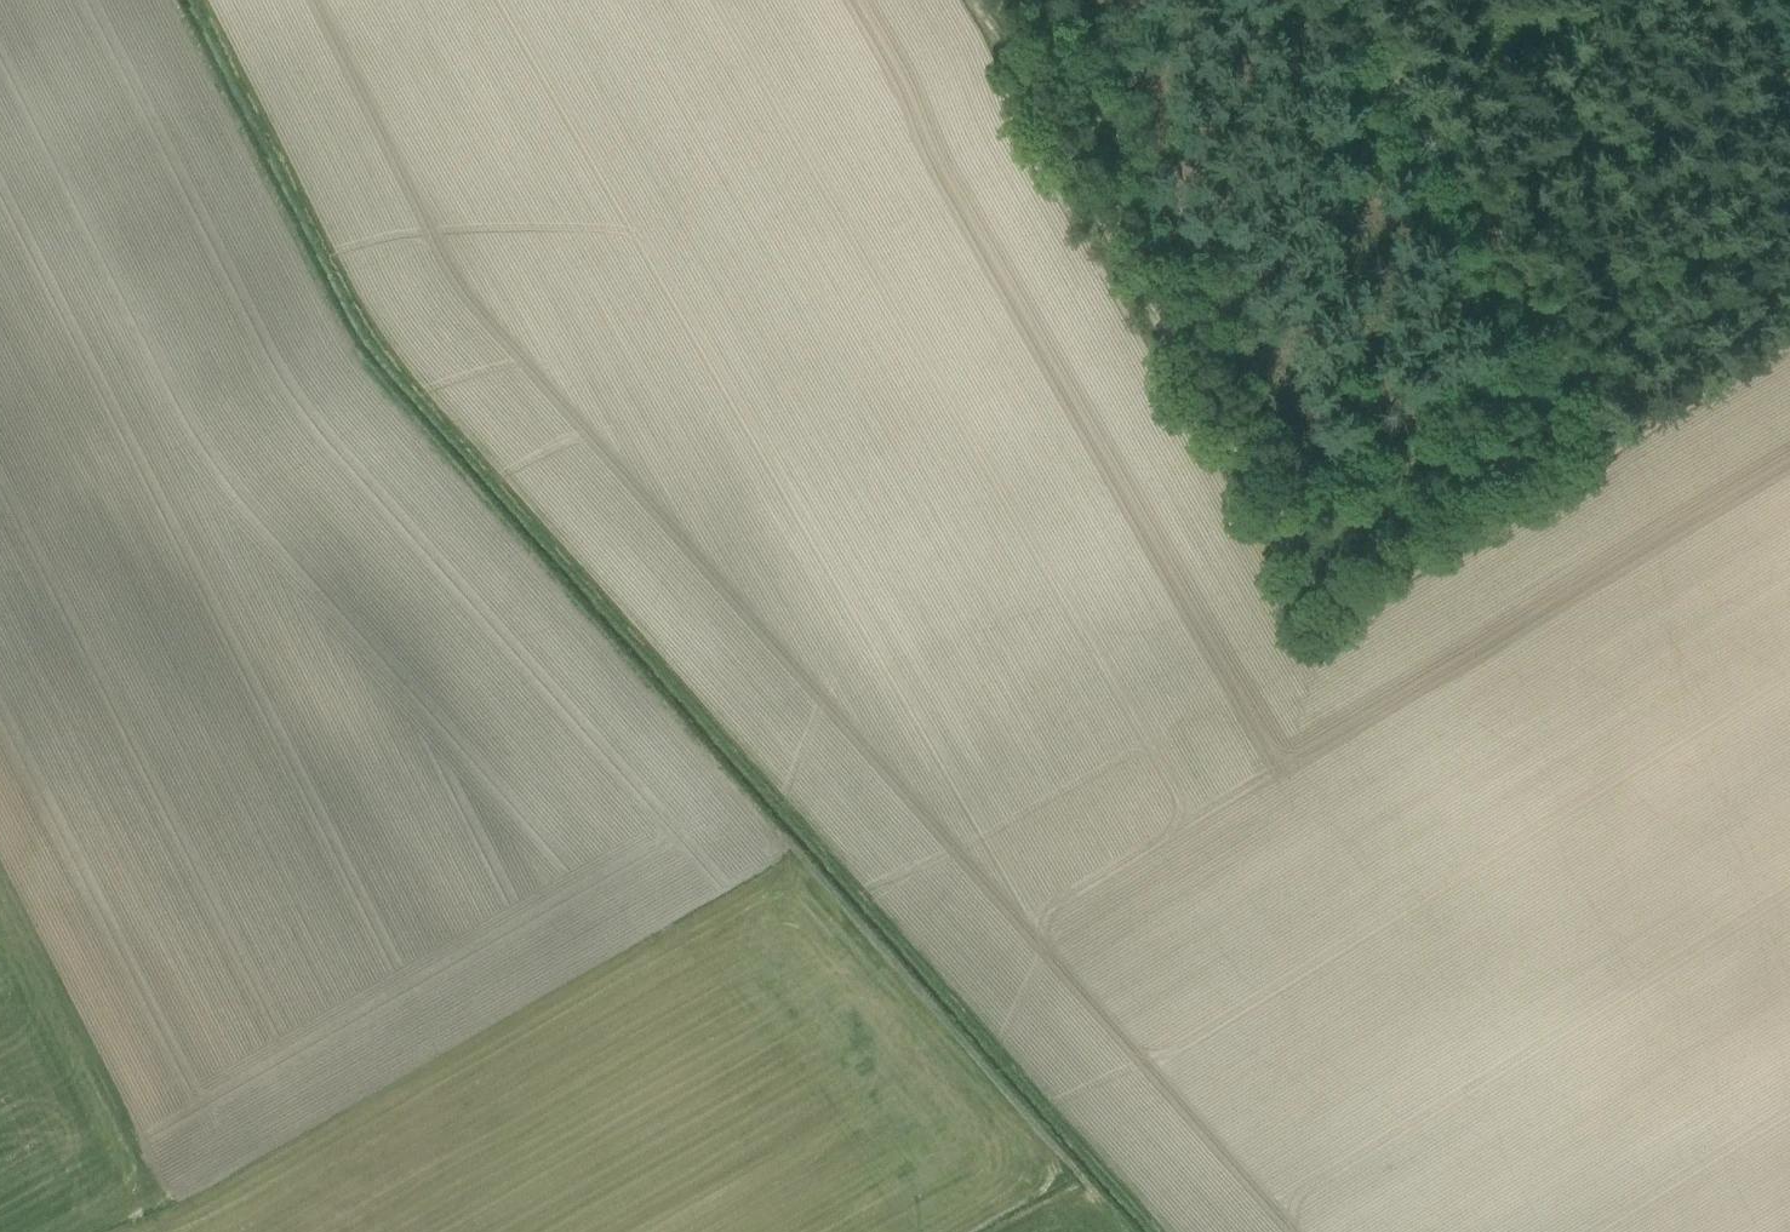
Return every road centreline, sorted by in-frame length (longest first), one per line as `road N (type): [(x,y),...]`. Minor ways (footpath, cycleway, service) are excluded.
road 1 (track): [(977,0),(1328,601),(1614,435)]
road 2 (track): [(1789,334),(1614,435),(1369,0)]

